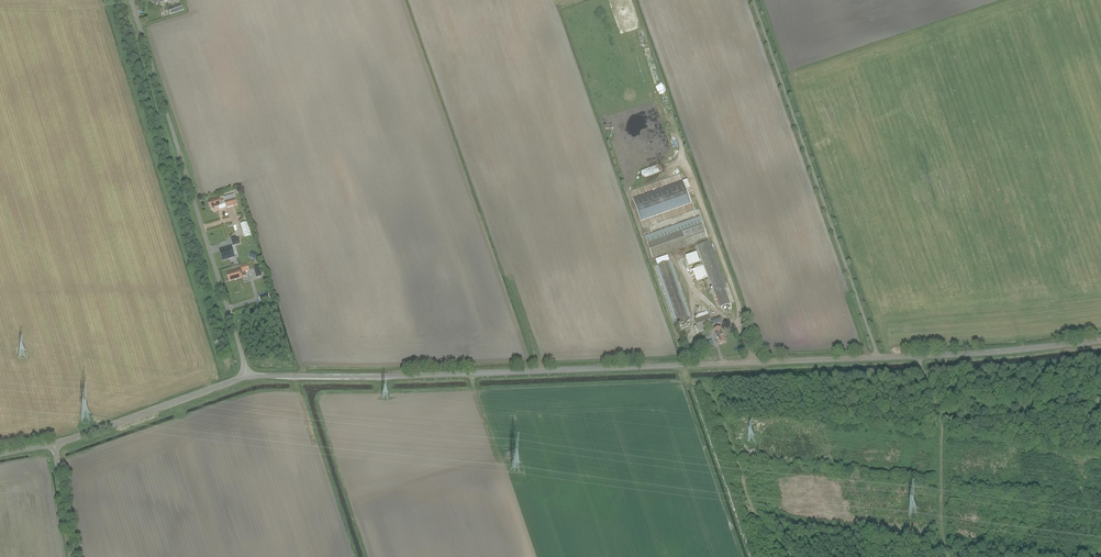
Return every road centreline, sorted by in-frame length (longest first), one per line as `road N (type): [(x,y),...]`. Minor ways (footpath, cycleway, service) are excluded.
road 1 (residential): [(247,377),(876,358),(1100,341)]
road 2 (unclassified): [(247,377),(131,0)]
road 3 (track): [(1100,408),(1064,403),(942,420),(941,520),(951,556)]
road 4 (track): [(681,365),(685,378),(718,400),(761,519),(795,556)]
road 5 (residential): [(57,443),(247,377)]

